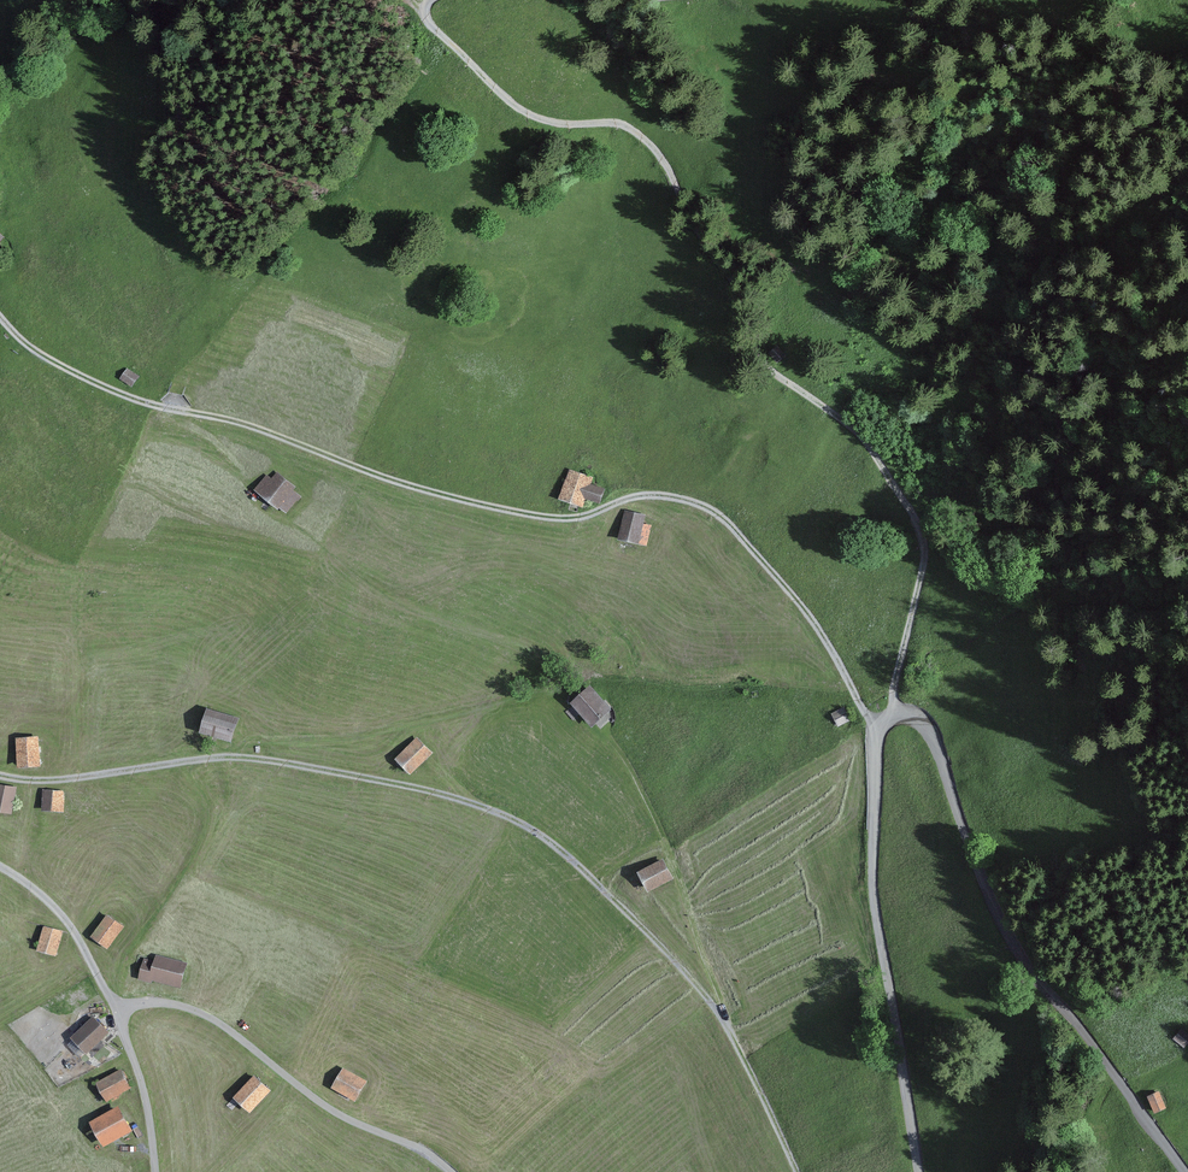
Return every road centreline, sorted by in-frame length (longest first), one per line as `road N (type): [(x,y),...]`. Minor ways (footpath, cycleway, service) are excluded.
road 1 (track): [(879,725),(799,602),(725,520),(689,500),(654,495),(579,517),(533,515),(389,480),(227,418),(135,400),(47,358),(0,316)]
road 2 (track): [(0,772),(77,777),(239,755),(437,789),(521,818),(588,867),(691,973),(736,1037),(797,1171)]
road 3 (unclassified): [(425,0),(424,14),(442,37),(503,104),(548,119),(613,121),(656,147),(740,282),(772,377),(870,442),(933,545),(894,714)]
road 4 (unclassified): [(894,714),(908,711),(931,725),(996,913),(1187,1168)]
road 5 (unclassified): [(923,1171),(874,864),(879,725),(894,714)]
road 6 (track): [(120,1010),(67,915),(0,865)]

